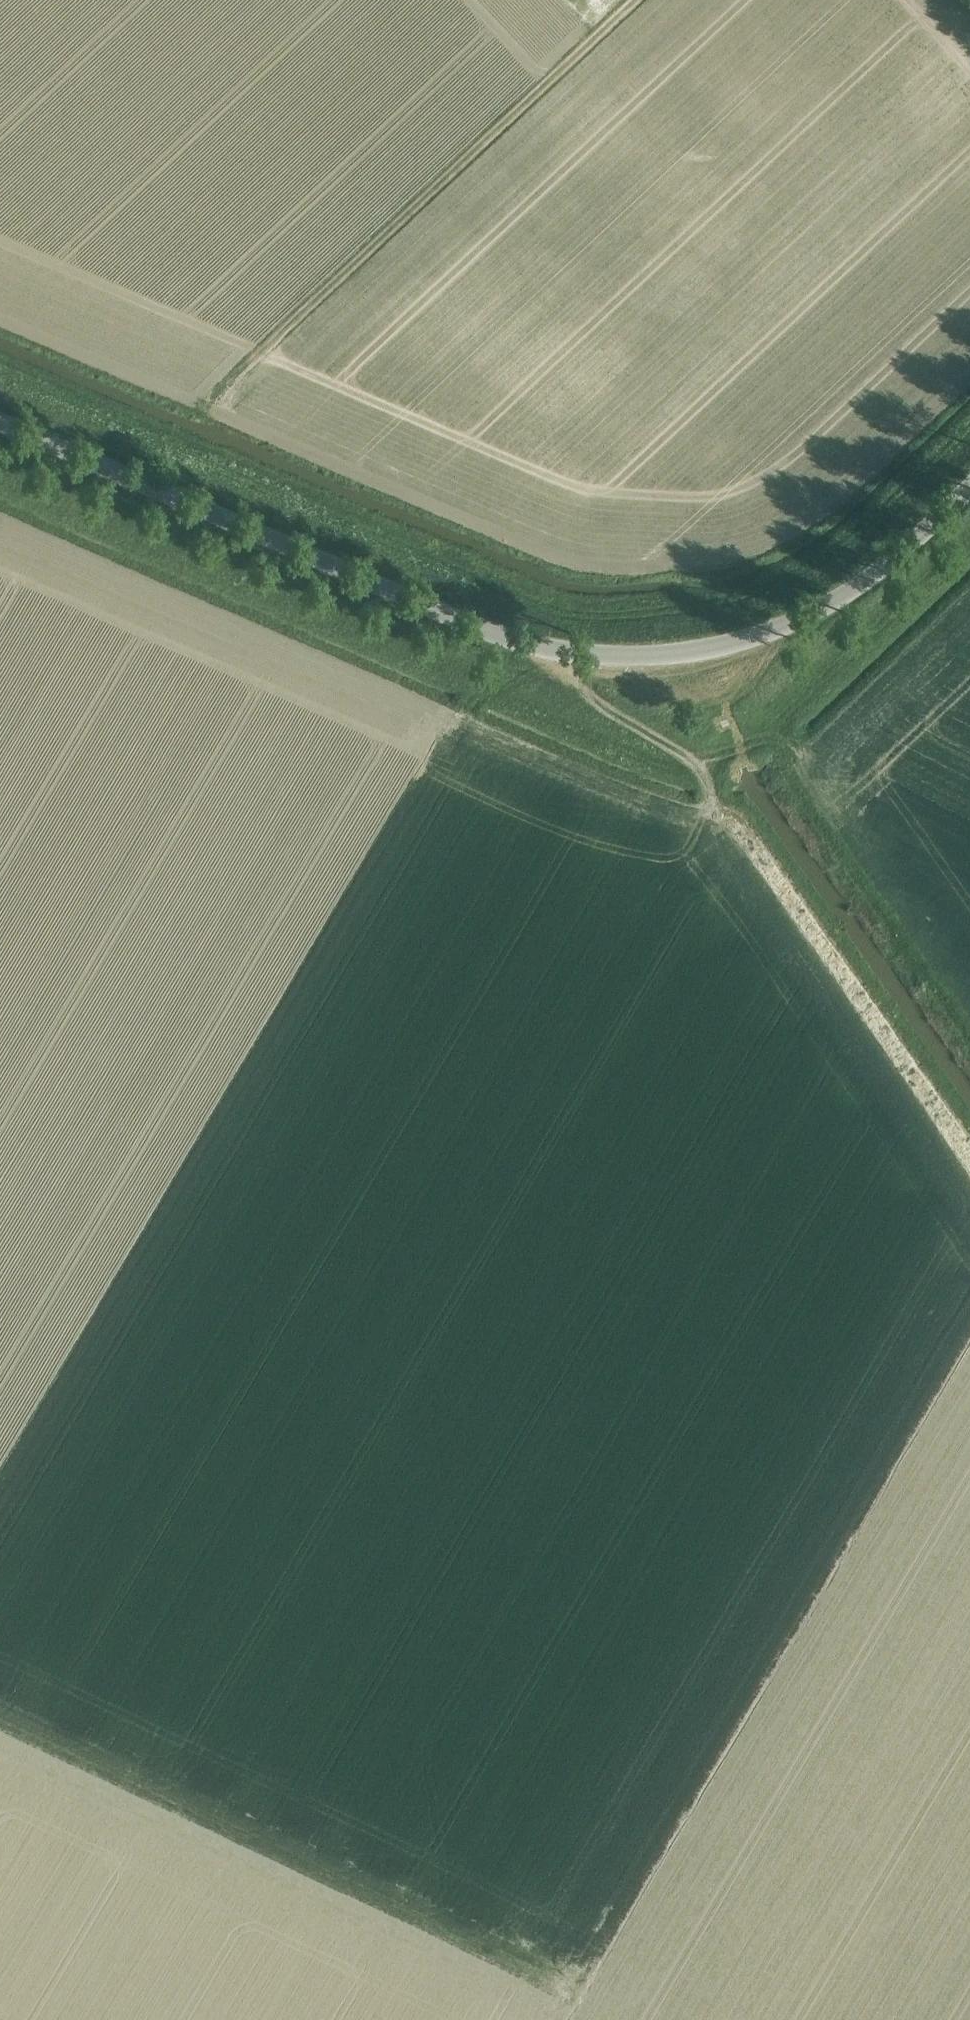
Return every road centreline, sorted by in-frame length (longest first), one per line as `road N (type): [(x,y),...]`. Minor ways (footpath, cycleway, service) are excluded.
road 1 (unclassified): [(969,486),(861,584),(761,638),(670,661),(577,653),(472,624),(0,422)]
road 2 (track): [(632,0),(246,369)]

